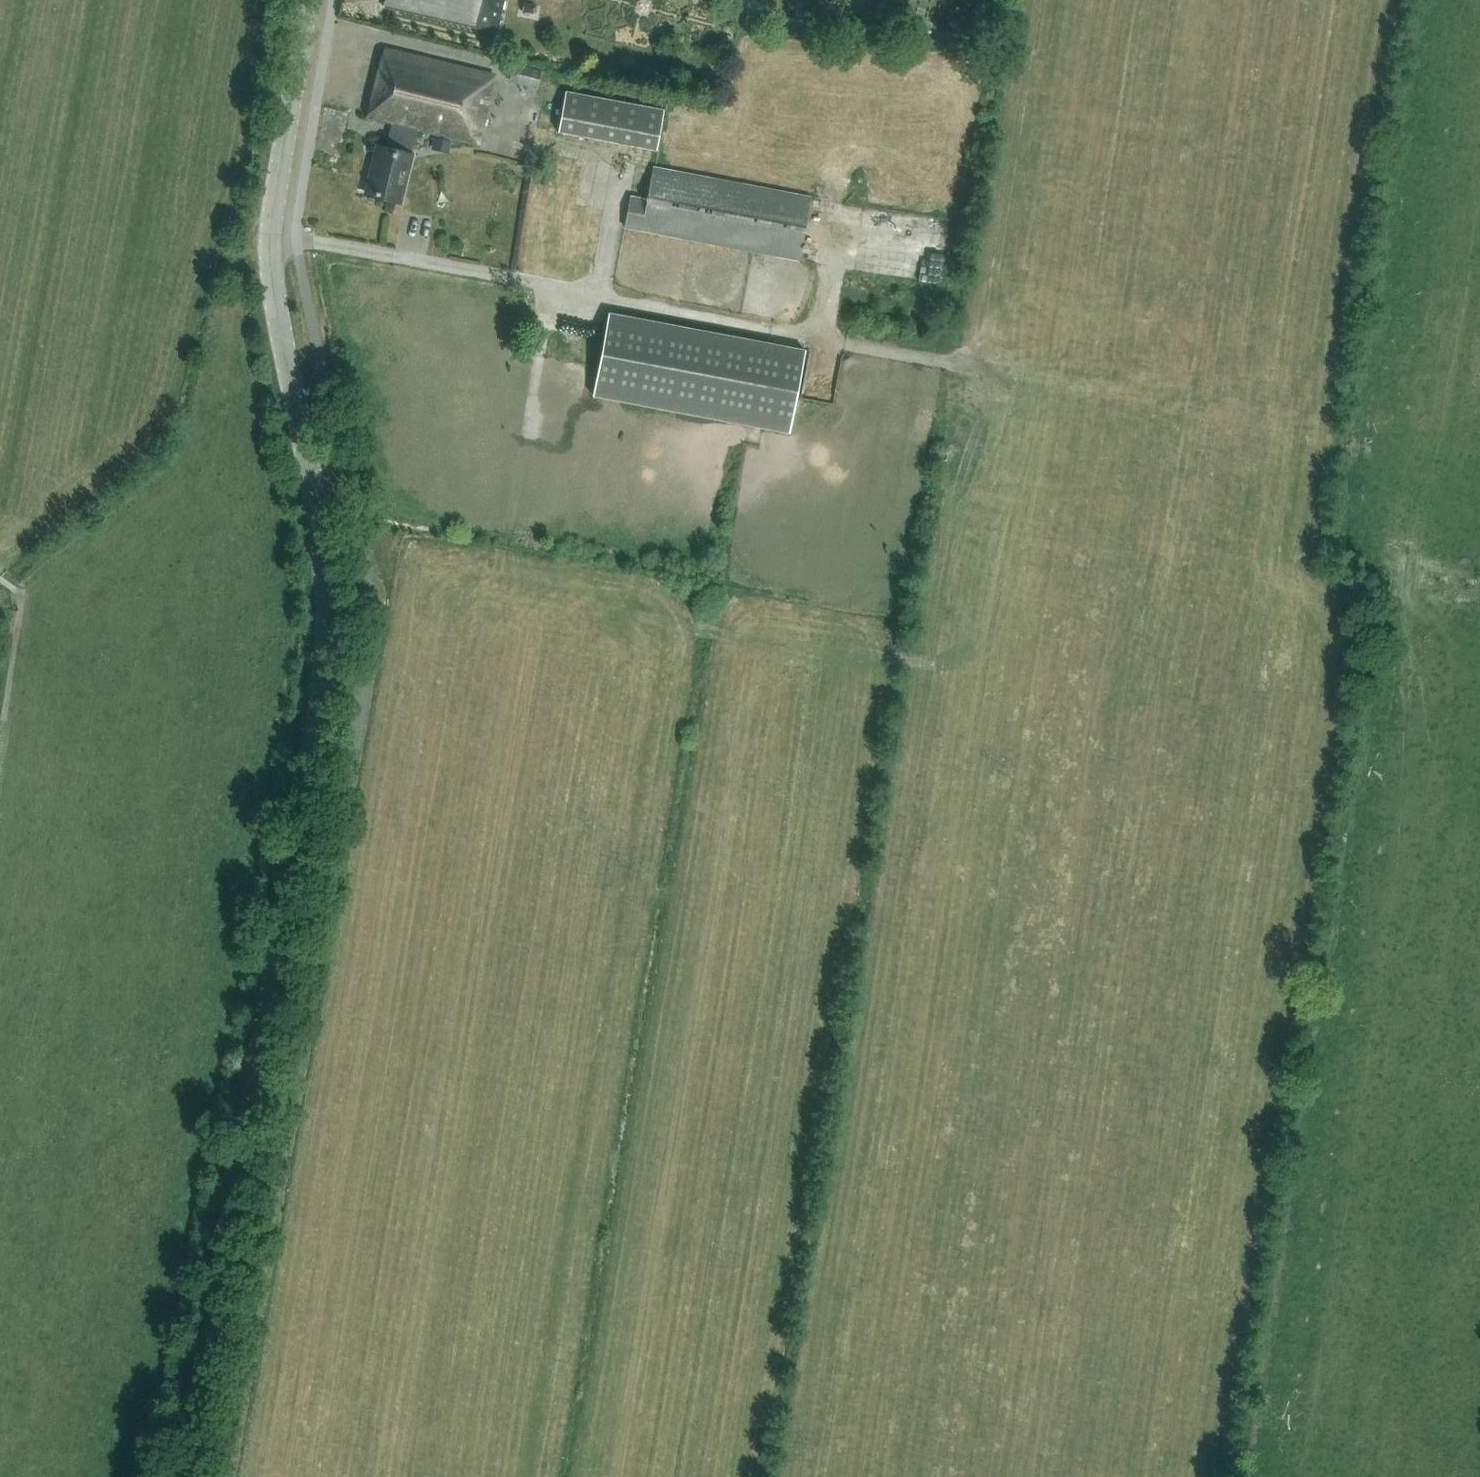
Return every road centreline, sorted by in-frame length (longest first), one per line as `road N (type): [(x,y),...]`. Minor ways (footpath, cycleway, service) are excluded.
road 1 (tertiary): [(184,1476),(330,600),(328,552),(272,259),(271,211),(309,0)]

